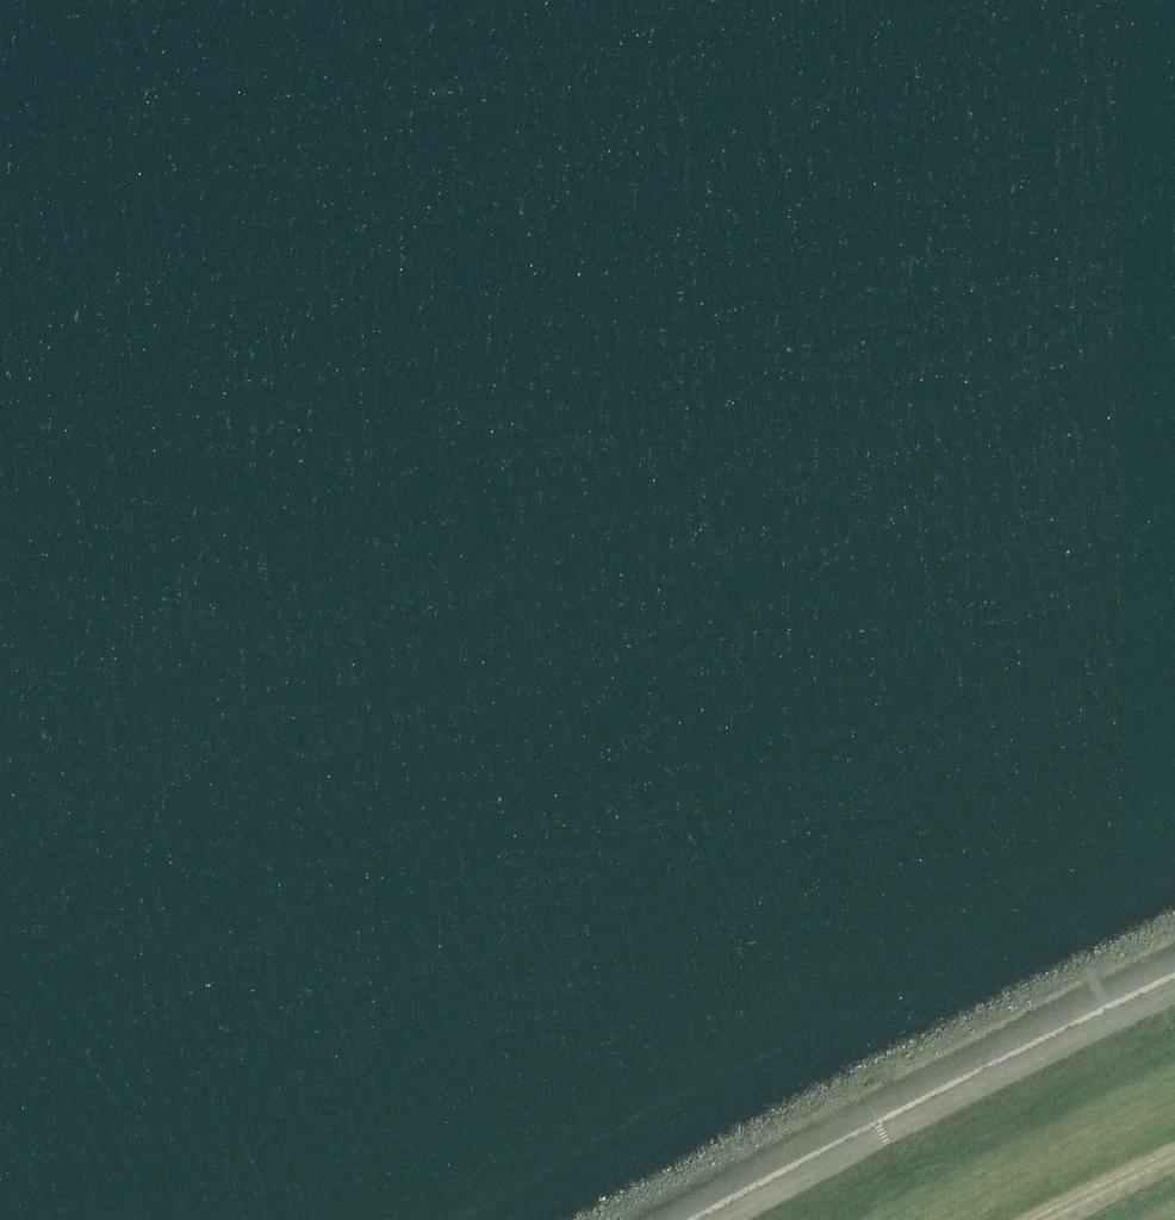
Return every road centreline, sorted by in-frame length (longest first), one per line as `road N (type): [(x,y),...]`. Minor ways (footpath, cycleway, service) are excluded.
road 1 (track): [(1047,1219),(1174,1154)]

